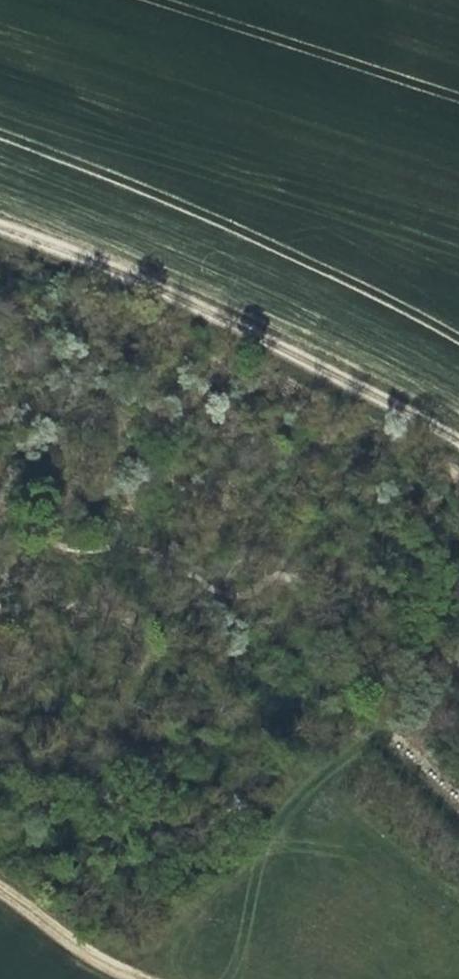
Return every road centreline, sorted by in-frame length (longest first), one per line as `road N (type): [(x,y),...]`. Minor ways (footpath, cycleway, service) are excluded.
road 1 (track): [(458,438),(161,286),(0,228)]
road 2 (track): [(141,978),(80,962),(0,893)]

